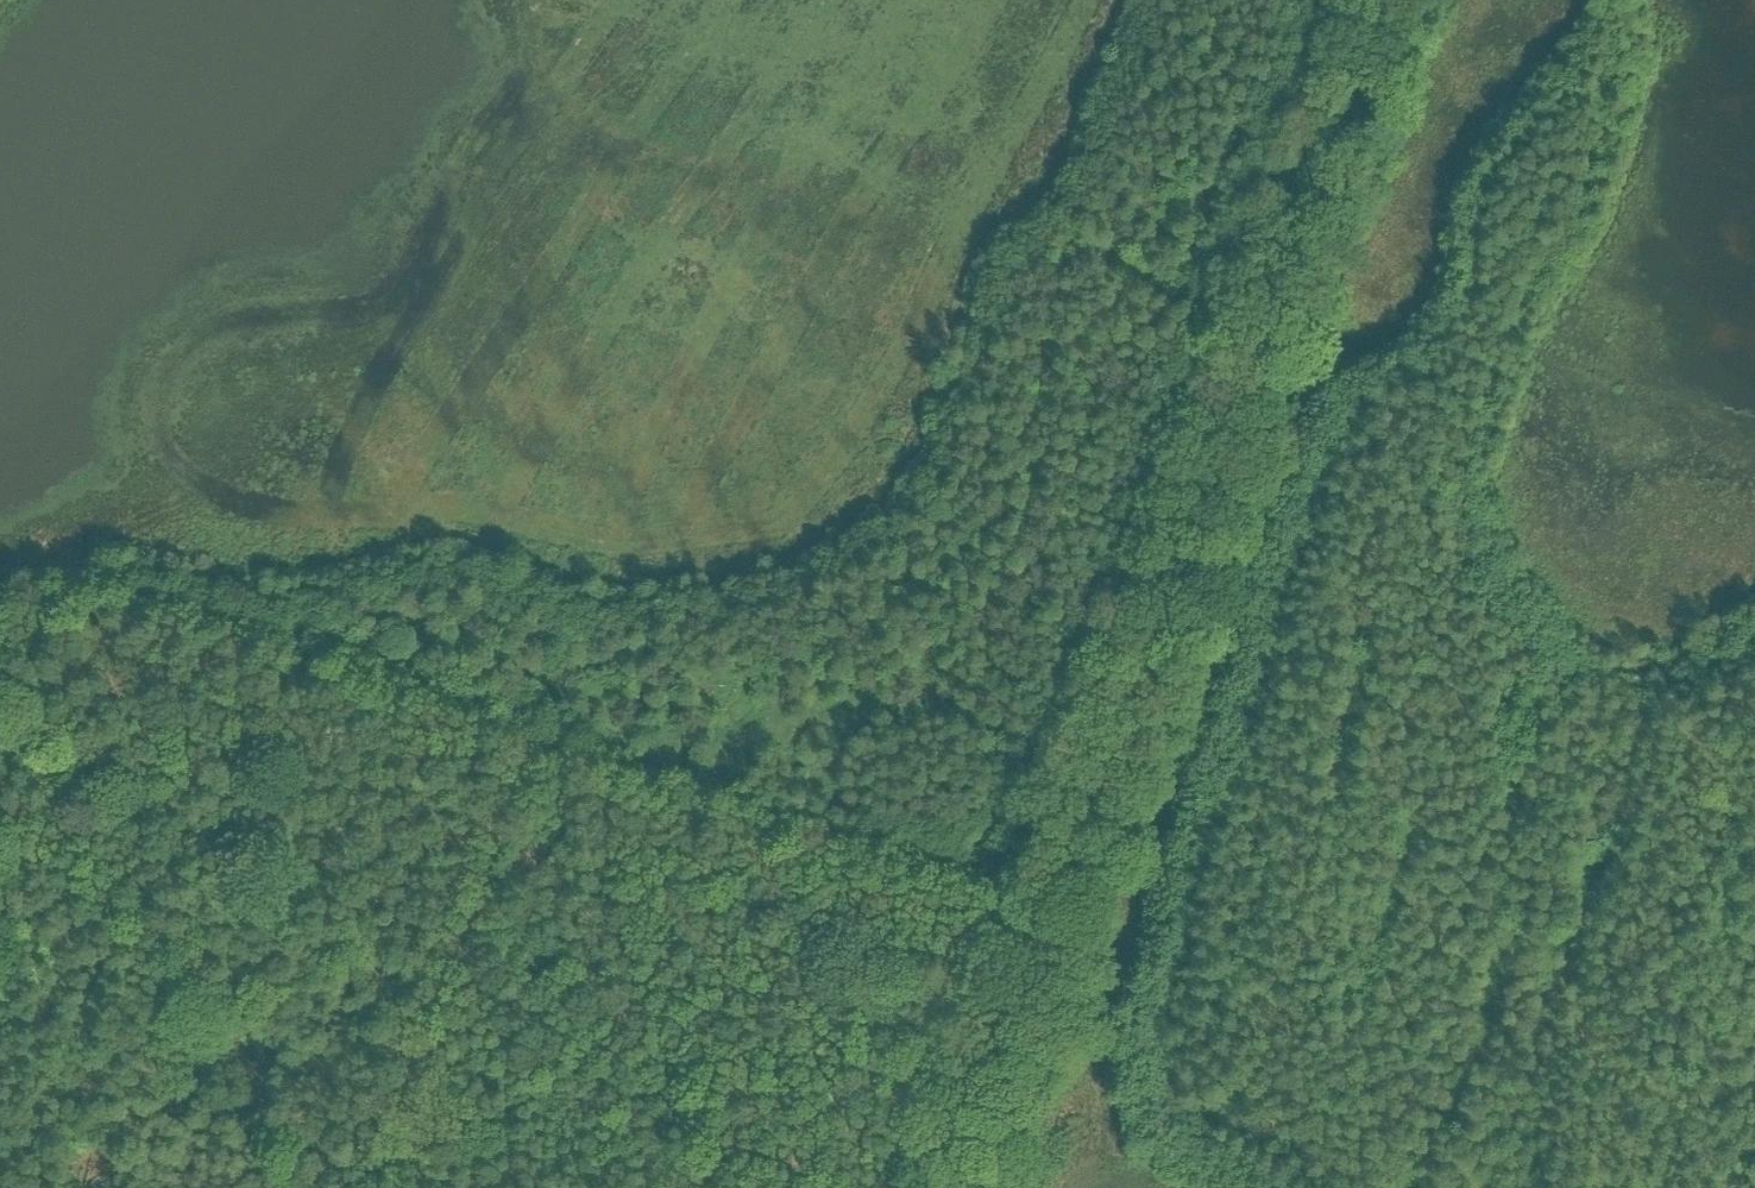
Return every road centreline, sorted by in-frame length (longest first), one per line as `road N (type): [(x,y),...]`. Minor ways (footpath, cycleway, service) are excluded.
road 1 (track): [(1397,0),(959,1187)]

